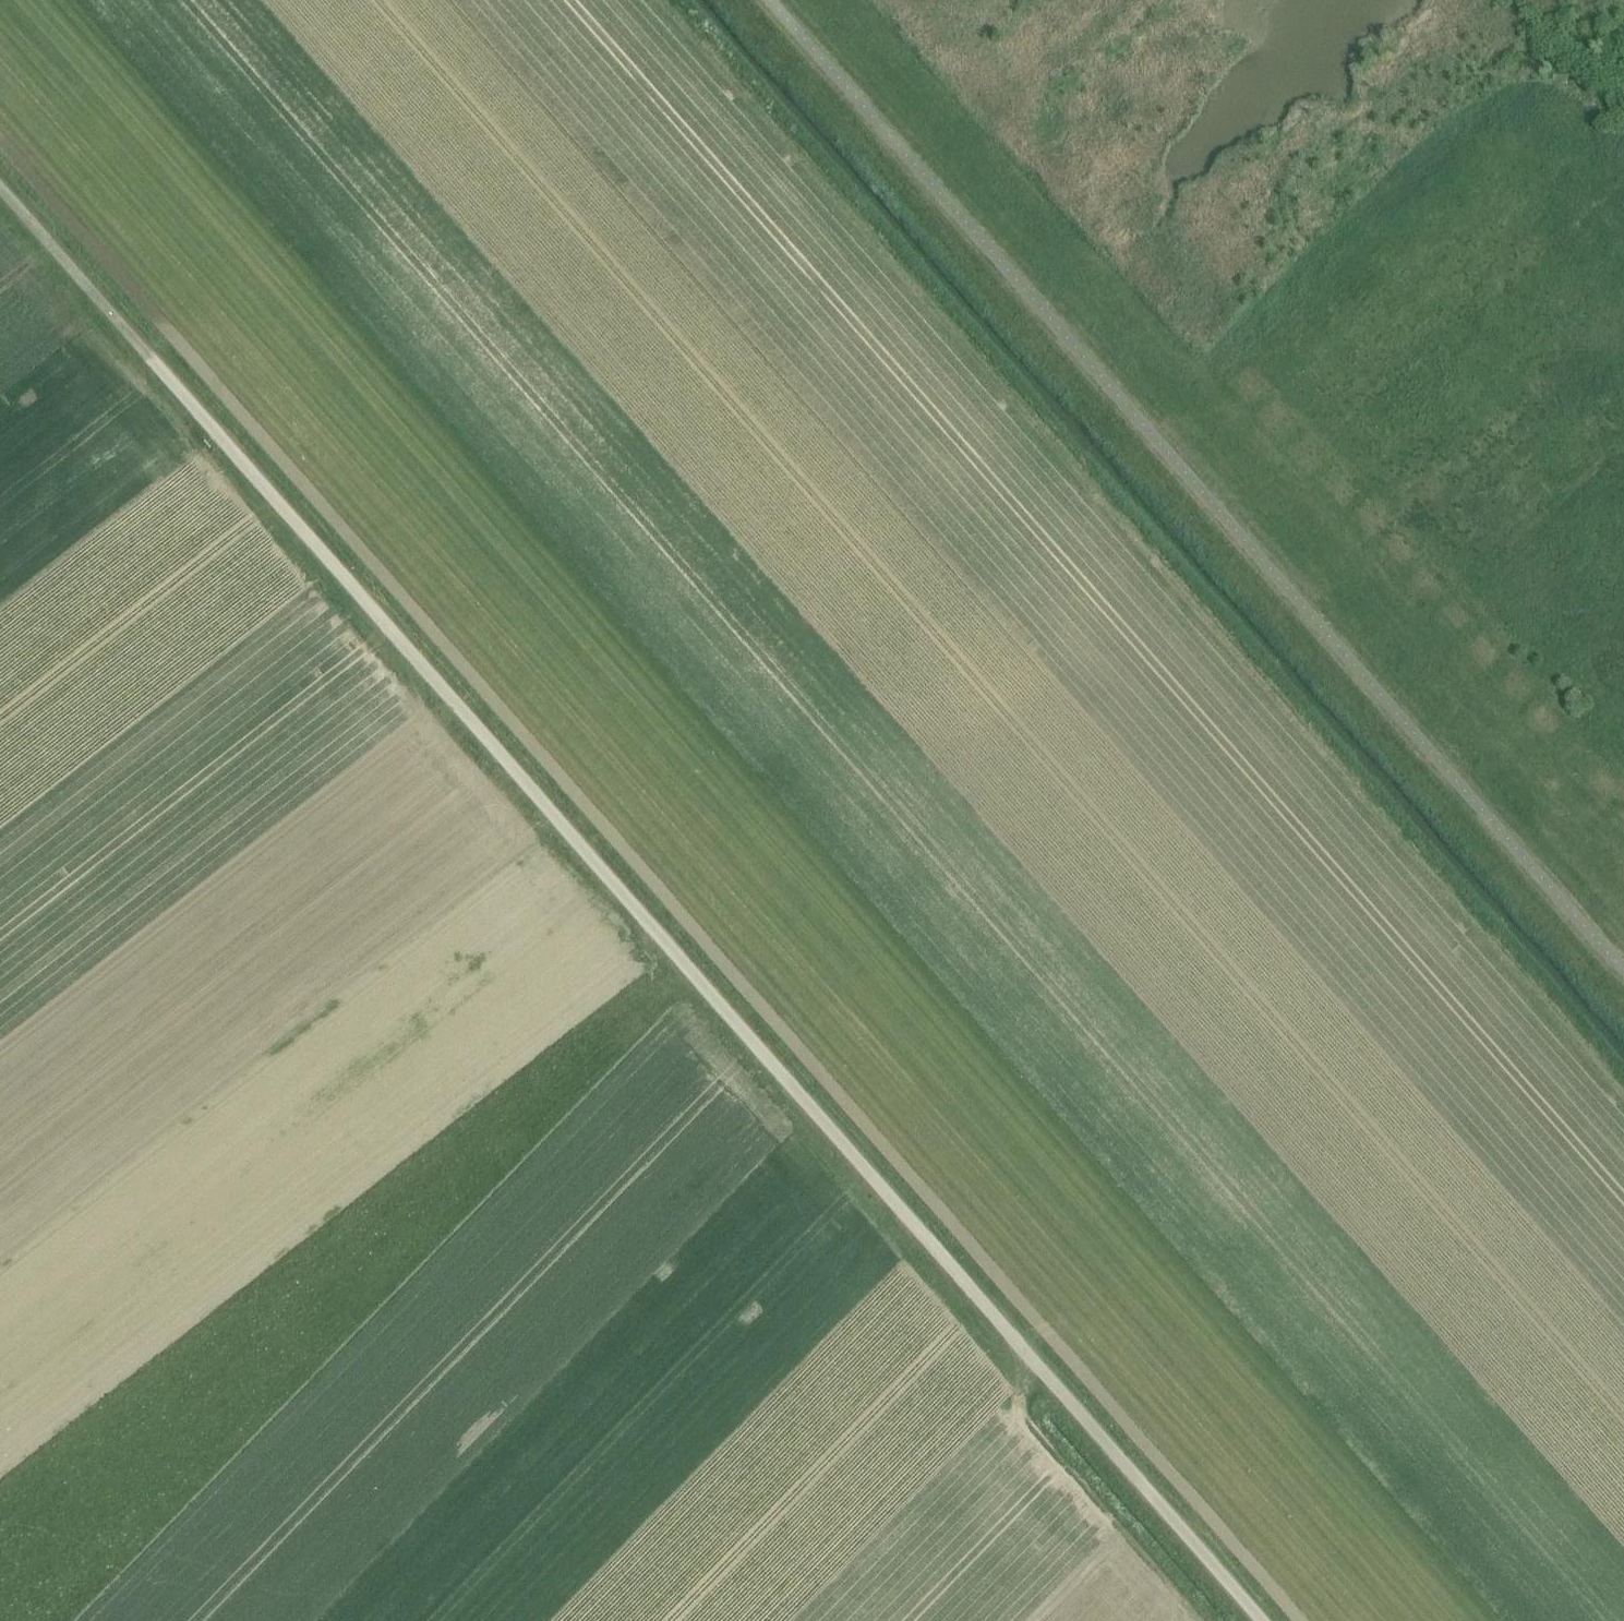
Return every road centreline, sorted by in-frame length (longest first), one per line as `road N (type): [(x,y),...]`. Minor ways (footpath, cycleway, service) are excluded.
road 1 (track): [(1259,1620),(0,190)]

